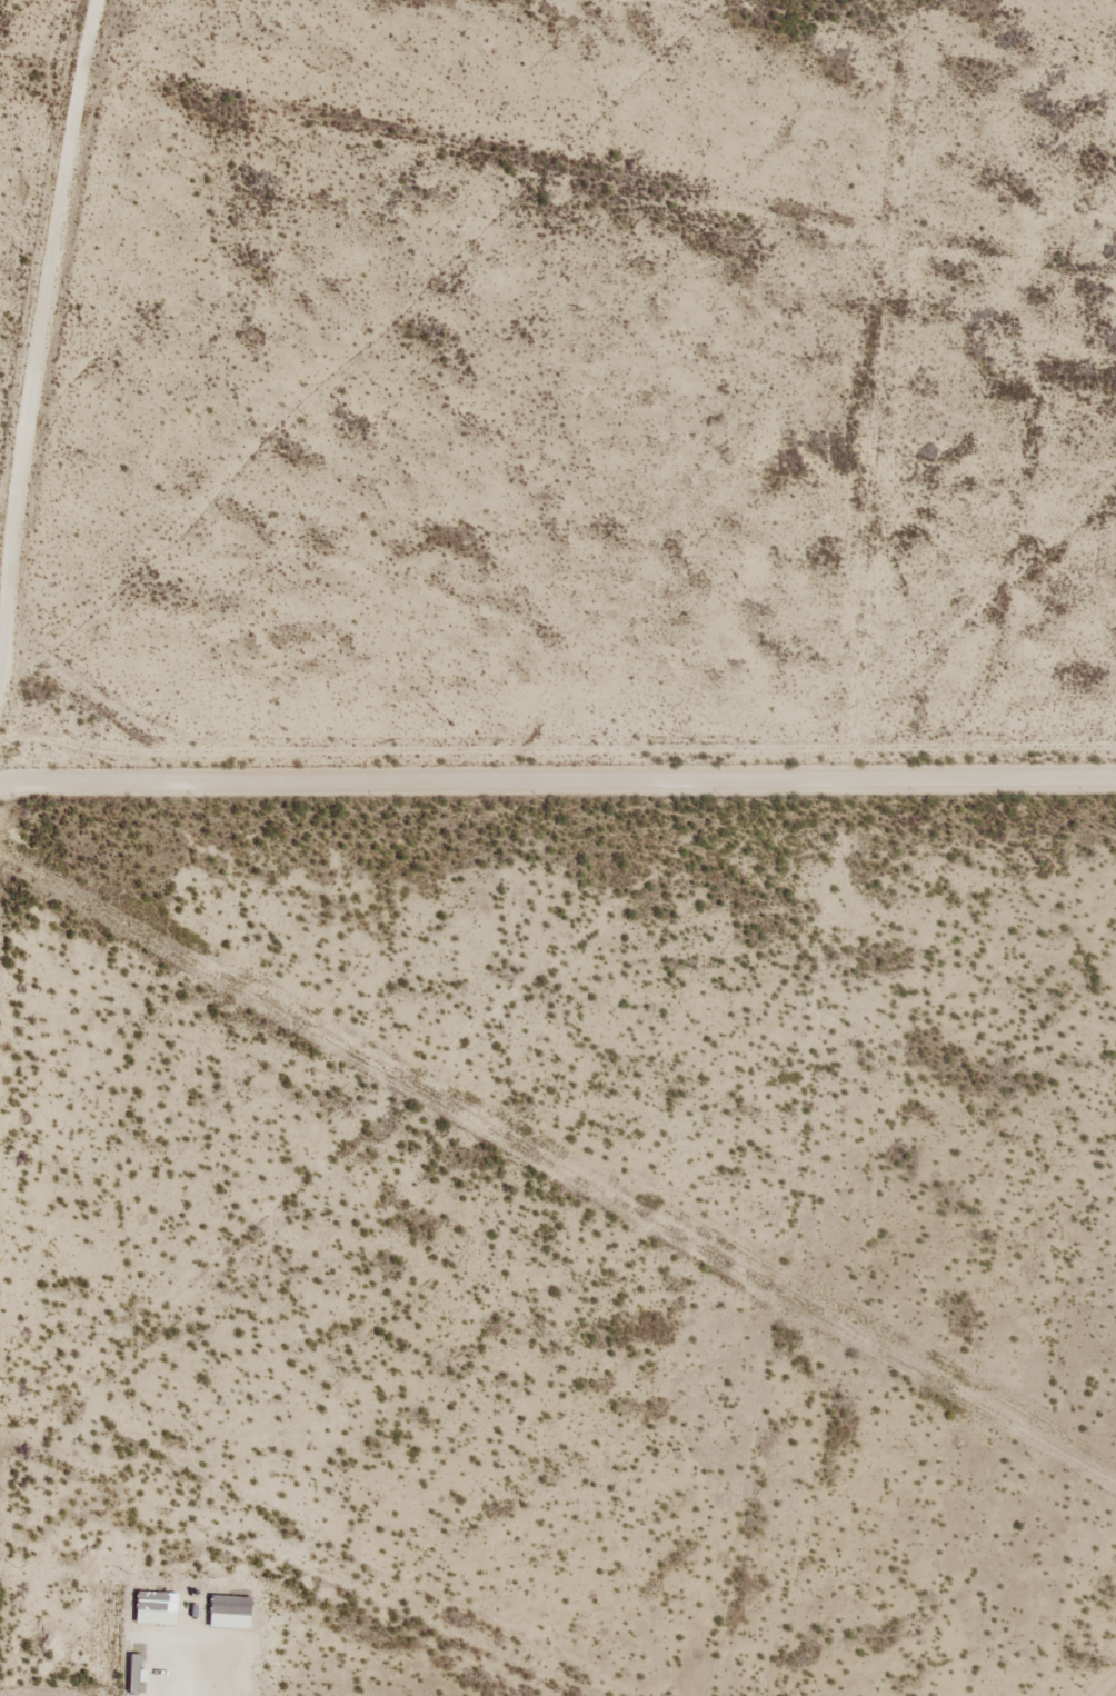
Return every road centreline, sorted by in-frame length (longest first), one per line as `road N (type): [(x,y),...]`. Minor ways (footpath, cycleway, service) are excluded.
road 1 (track): [(0,680),(114,702),(1115,722)]
road 2 (track): [(83,0),(14,275),(0,436)]

